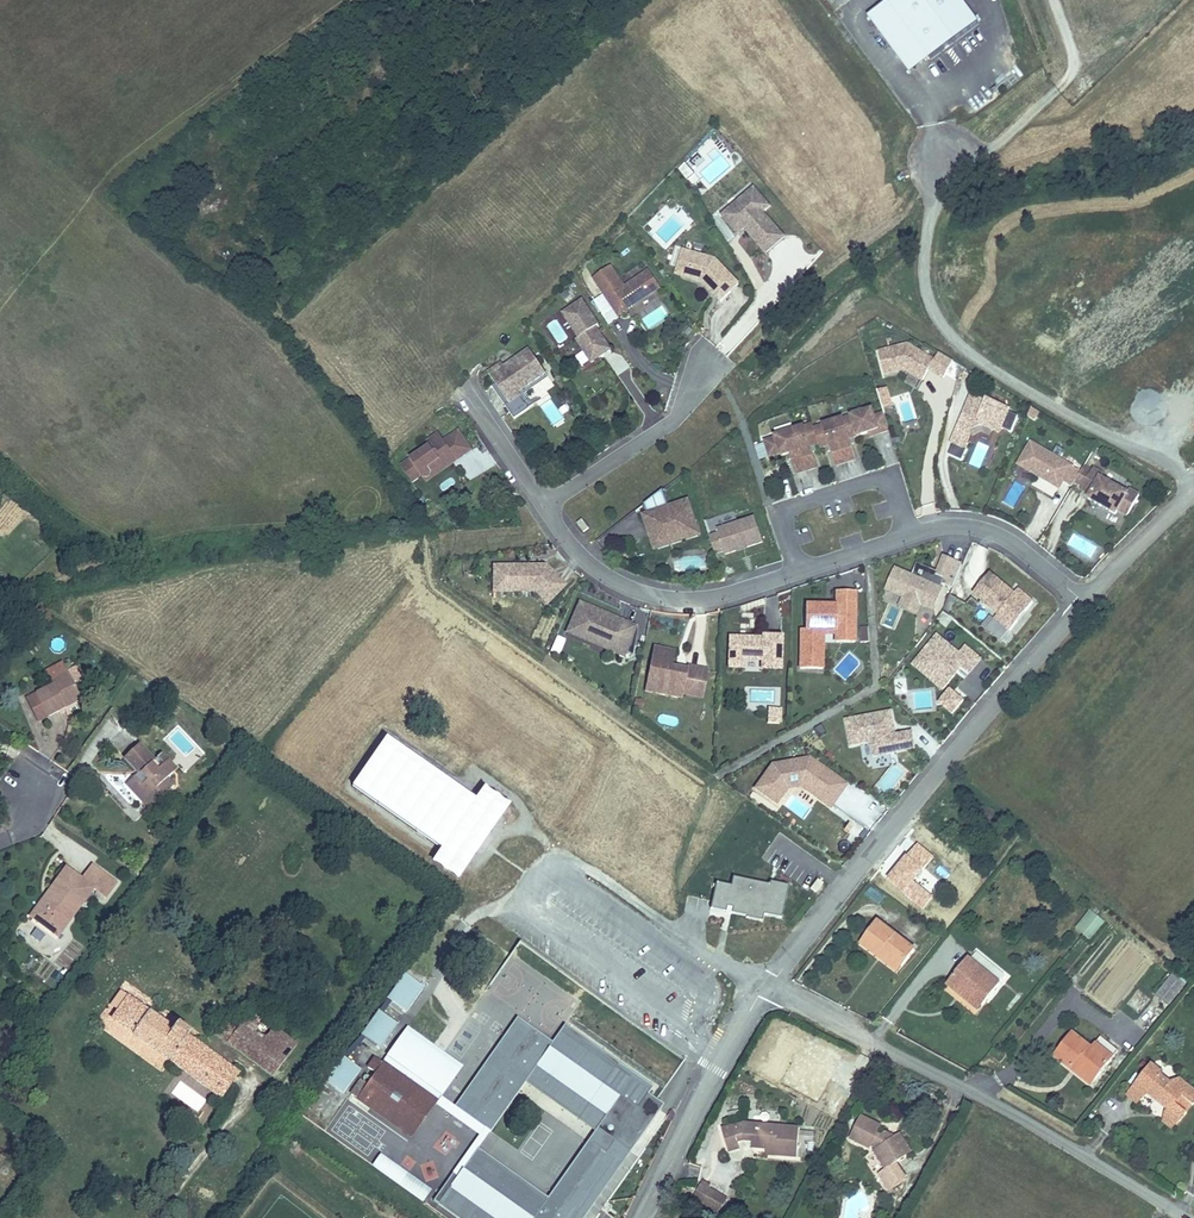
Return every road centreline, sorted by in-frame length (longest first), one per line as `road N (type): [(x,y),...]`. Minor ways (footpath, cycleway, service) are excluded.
road 1 (residential): [(1083,603),(994,533),(940,526),(733,594),(679,601),(618,584),(587,562),(543,506)]
road 2 (residential): [(766,987),(939,764),(1083,603)]
road 3 (residential): [(766,987),(1004,1109),(1187,1217)]
road 4 (residential): [(766,987),(644,1217)]
road 5 (residential): [(543,506),(653,432),(700,372)]
road 6 (residential): [(1083,603),(1191,490)]

